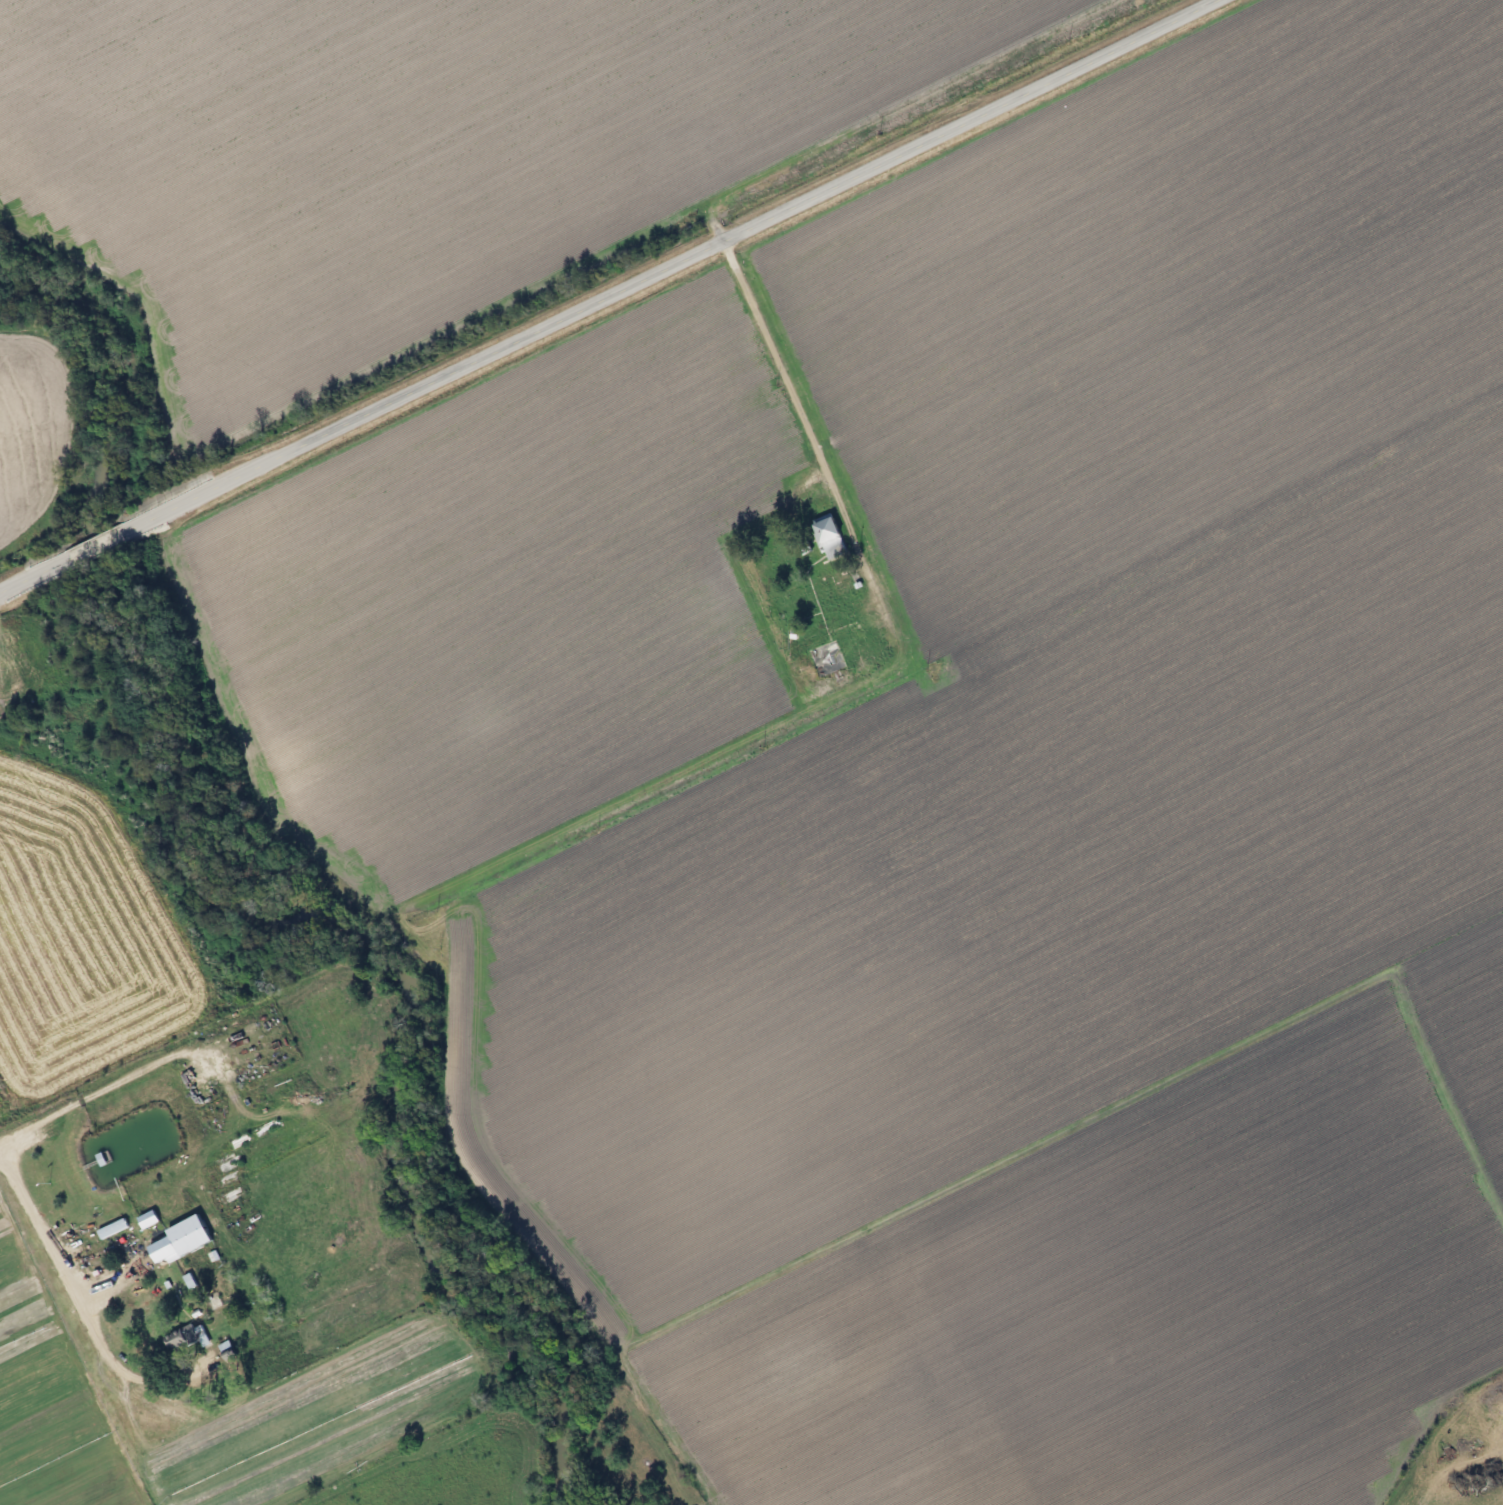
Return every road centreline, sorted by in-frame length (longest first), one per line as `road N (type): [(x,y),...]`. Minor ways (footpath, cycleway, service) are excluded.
road 1 (tertiary): [(0,588),(1204,0)]
road 2 (residential): [(723,236),(849,523)]
road 3 (residential): [(0,1158),(119,1366)]

